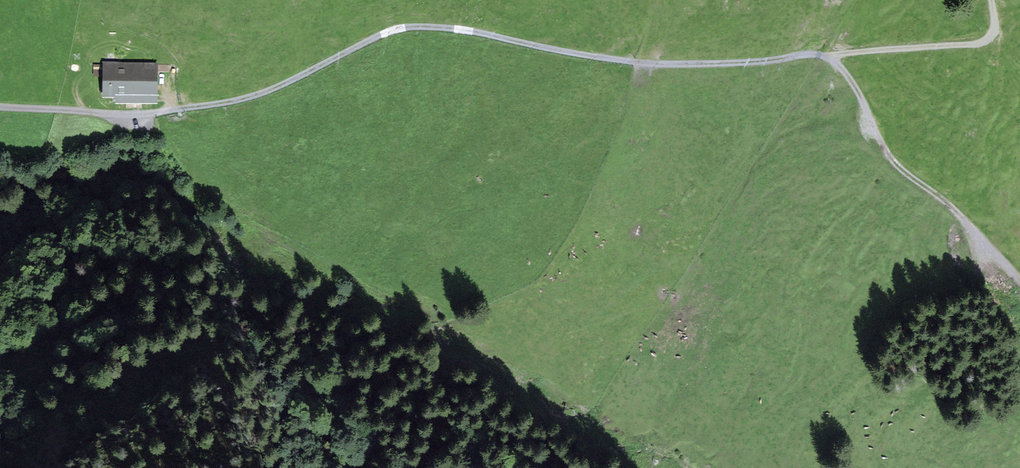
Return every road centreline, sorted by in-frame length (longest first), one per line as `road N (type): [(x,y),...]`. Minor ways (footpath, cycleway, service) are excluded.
road 1 (track): [(830,55),(634,62),(406,28),(269,91),(171,111)]
road 2 (track): [(830,55),(895,163),(1019,276)]
road 3 (track): [(990,0),(994,25),(983,41),(830,55)]
road 4 (unclassified): [(171,111),(0,108)]

